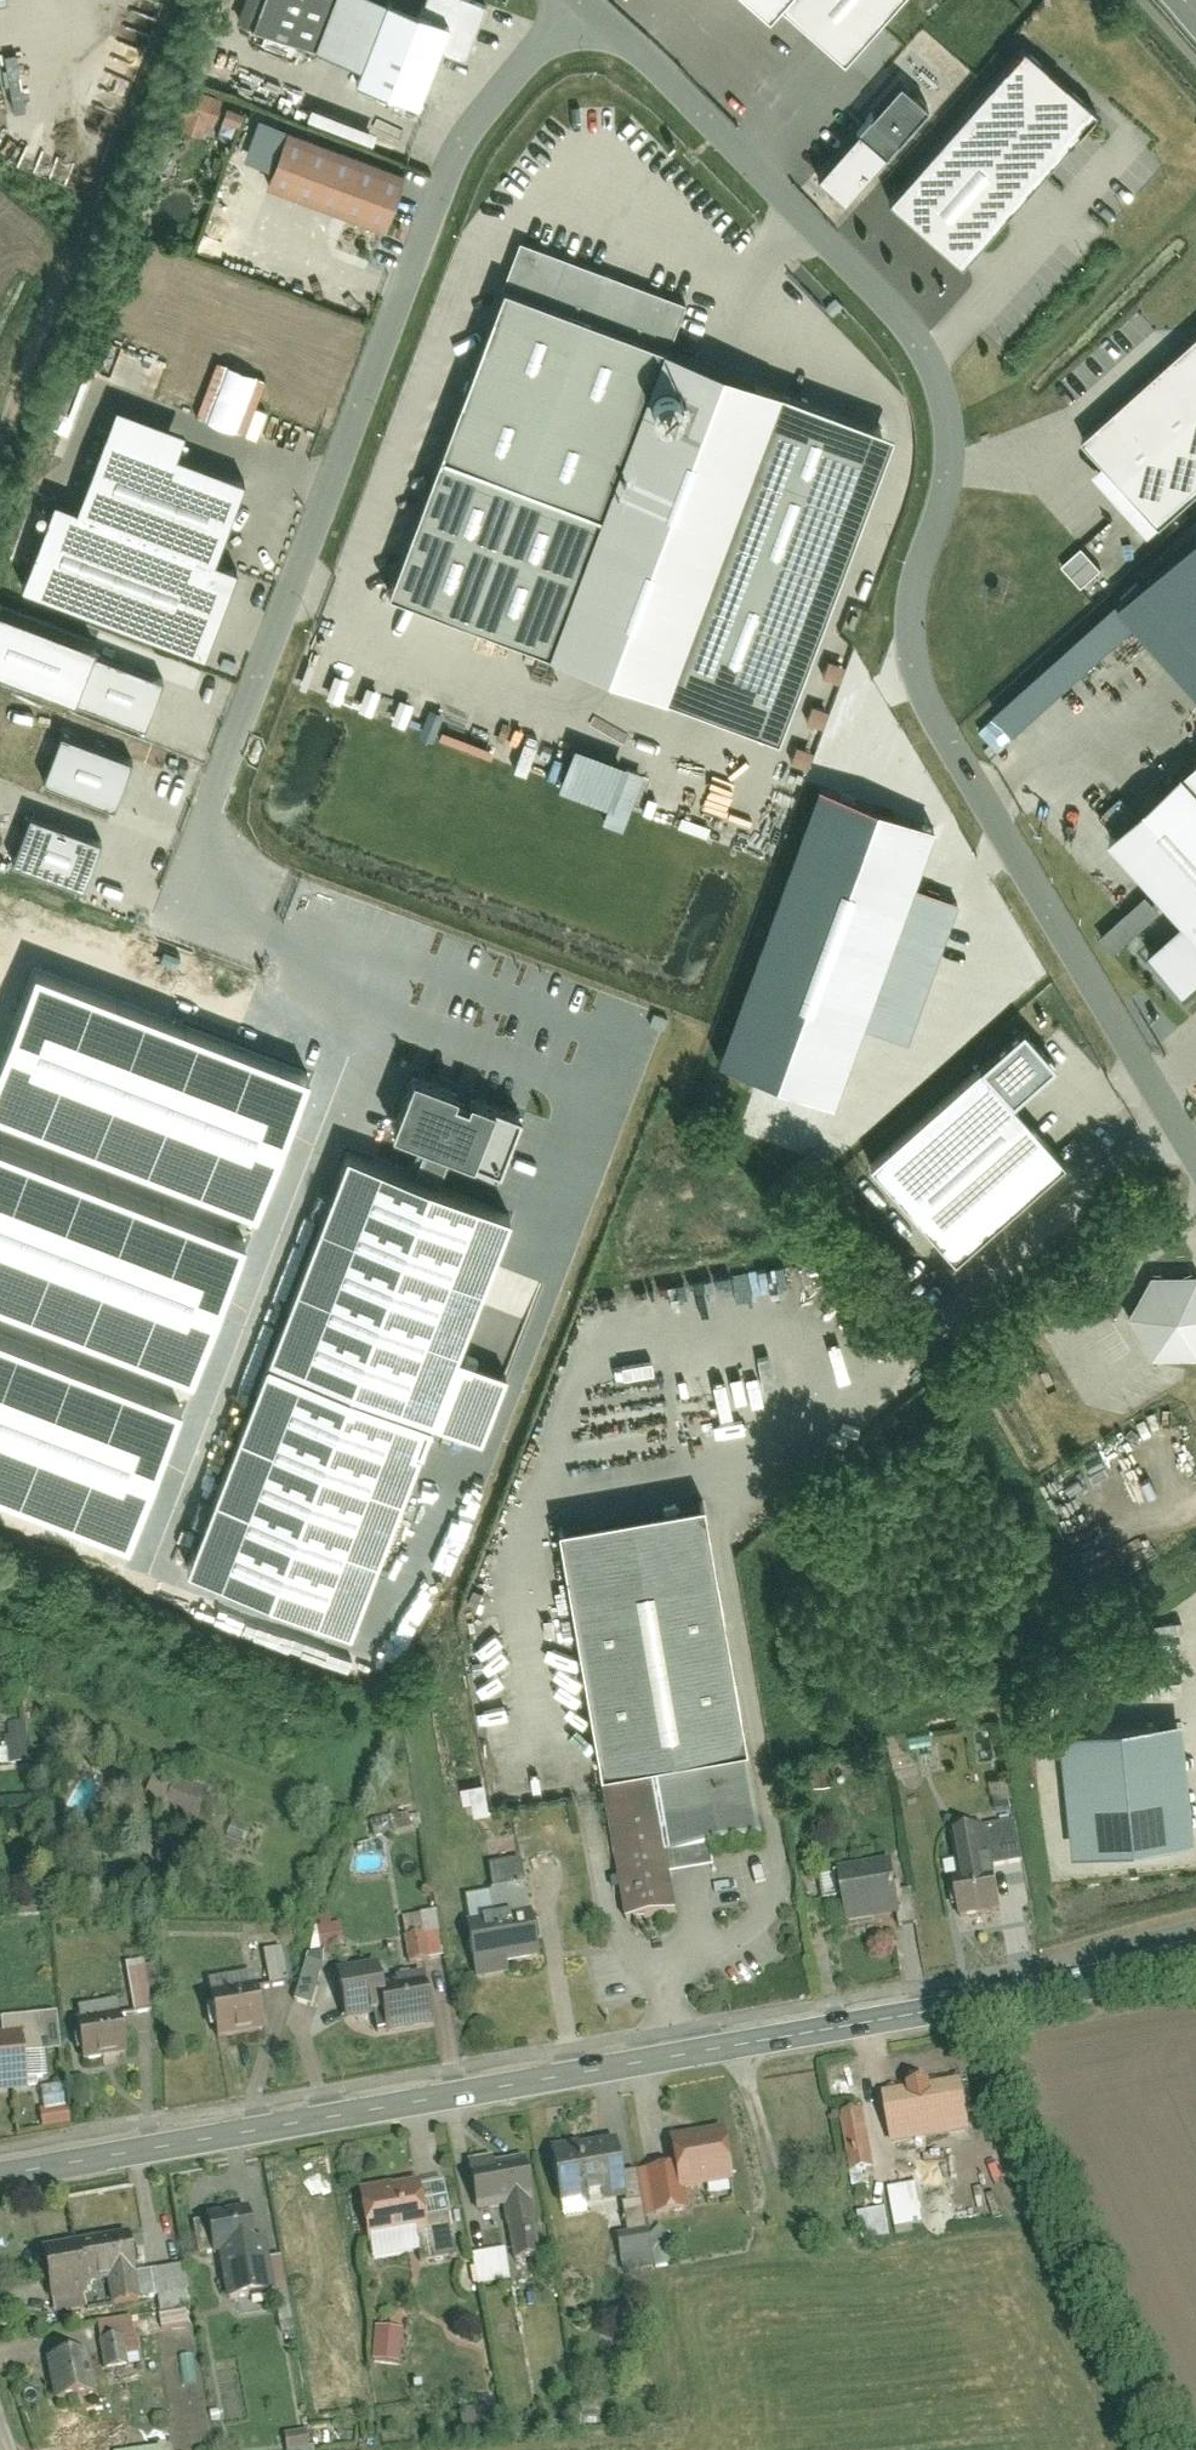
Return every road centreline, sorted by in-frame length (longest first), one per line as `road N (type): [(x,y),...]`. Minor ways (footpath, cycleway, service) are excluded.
road 1 (residential): [(1195,1164),(915,668),(909,624),(917,575),(950,493),(954,457),(919,342),(585,5)]
road 2 (tertiary): [(0,2175),(1070,1985)]
road 3 (residential): [(585,5),(536,47),(470,132),(404,279),(205,829),(224,915)]
road 4 (track): [(71,252),(0,438)]
road 5 (tertiary): [(1195,1948),(1070,1985)]
road 6 (tertiary): [(1070,1985),(1195,1967)]

